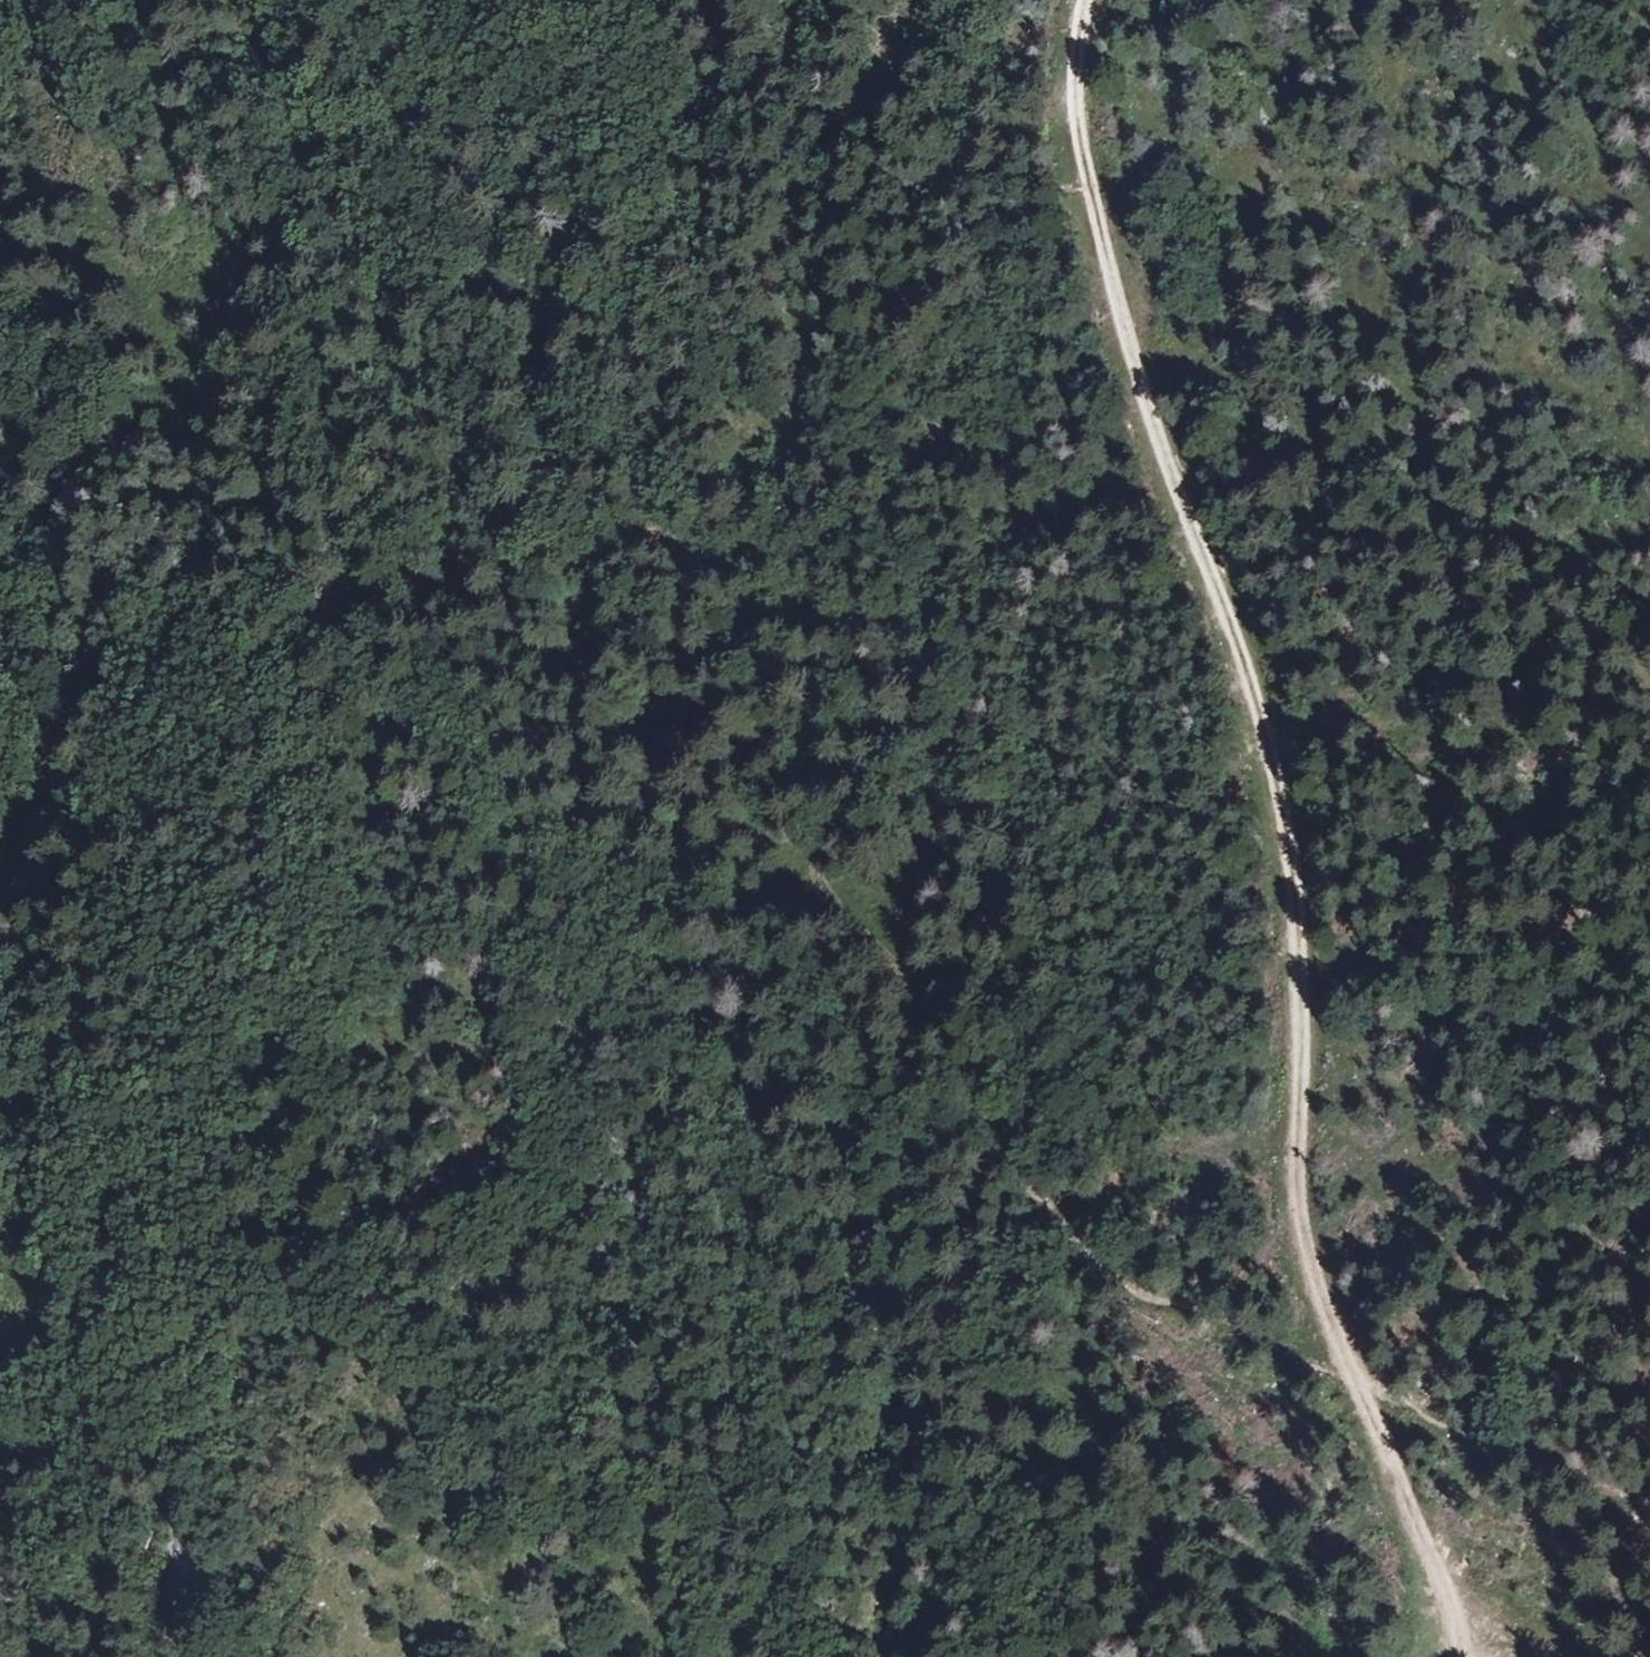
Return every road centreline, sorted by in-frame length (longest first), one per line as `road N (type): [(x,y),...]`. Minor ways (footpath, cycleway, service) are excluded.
road 1 (track): [(1083,0),(1076,113),(1122,320),(1236,635),(1280,790),(1292,877),(1300,1067),(1294,1202),(1322,1307),(1350,1365)]
road 2 (track): [(1649,1492),(1350,1365)]
road 3 (track): [(1350,1365),(1446,1578),(1460,1656)]

